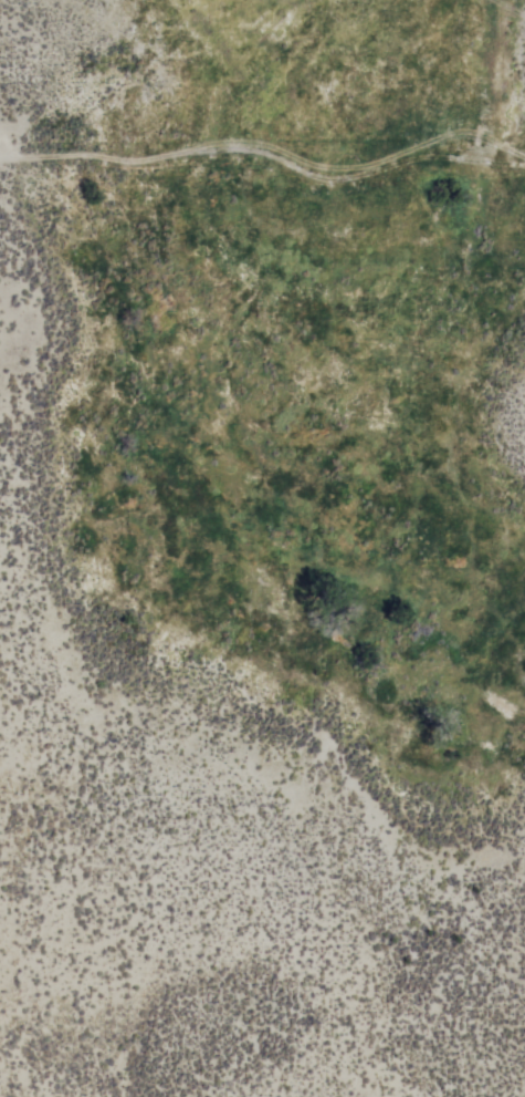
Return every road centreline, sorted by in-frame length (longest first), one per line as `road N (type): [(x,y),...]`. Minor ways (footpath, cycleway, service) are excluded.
road 1 (track): [(0,157),(255,146),(333,176),(440,155),(524,160)]

